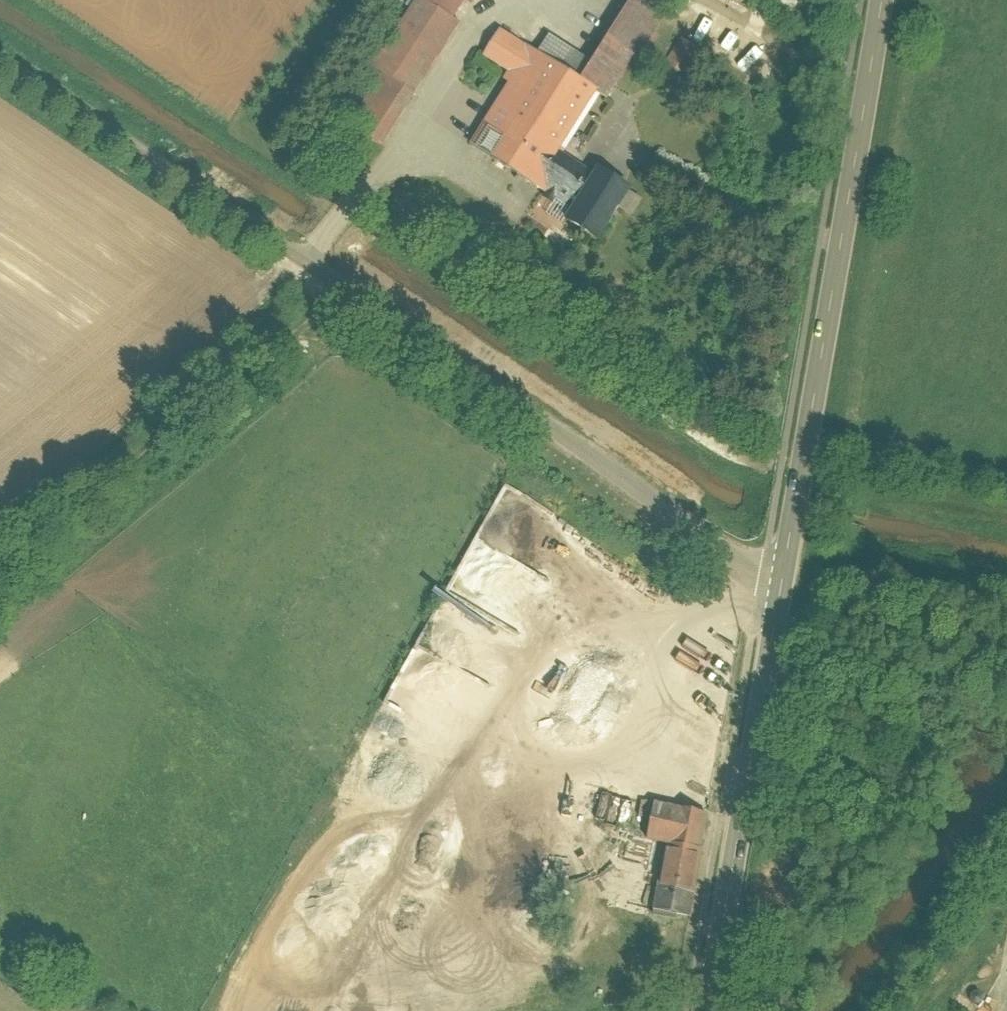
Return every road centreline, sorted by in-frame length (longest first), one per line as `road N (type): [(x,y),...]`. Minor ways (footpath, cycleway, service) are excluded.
road 1 (unclassified): [(0,63),(541,419),(782,597)]
road 2 (secondary): [(782,597),(876,0)]
road 3 (secondary): [(708,1010),(782,597)]

